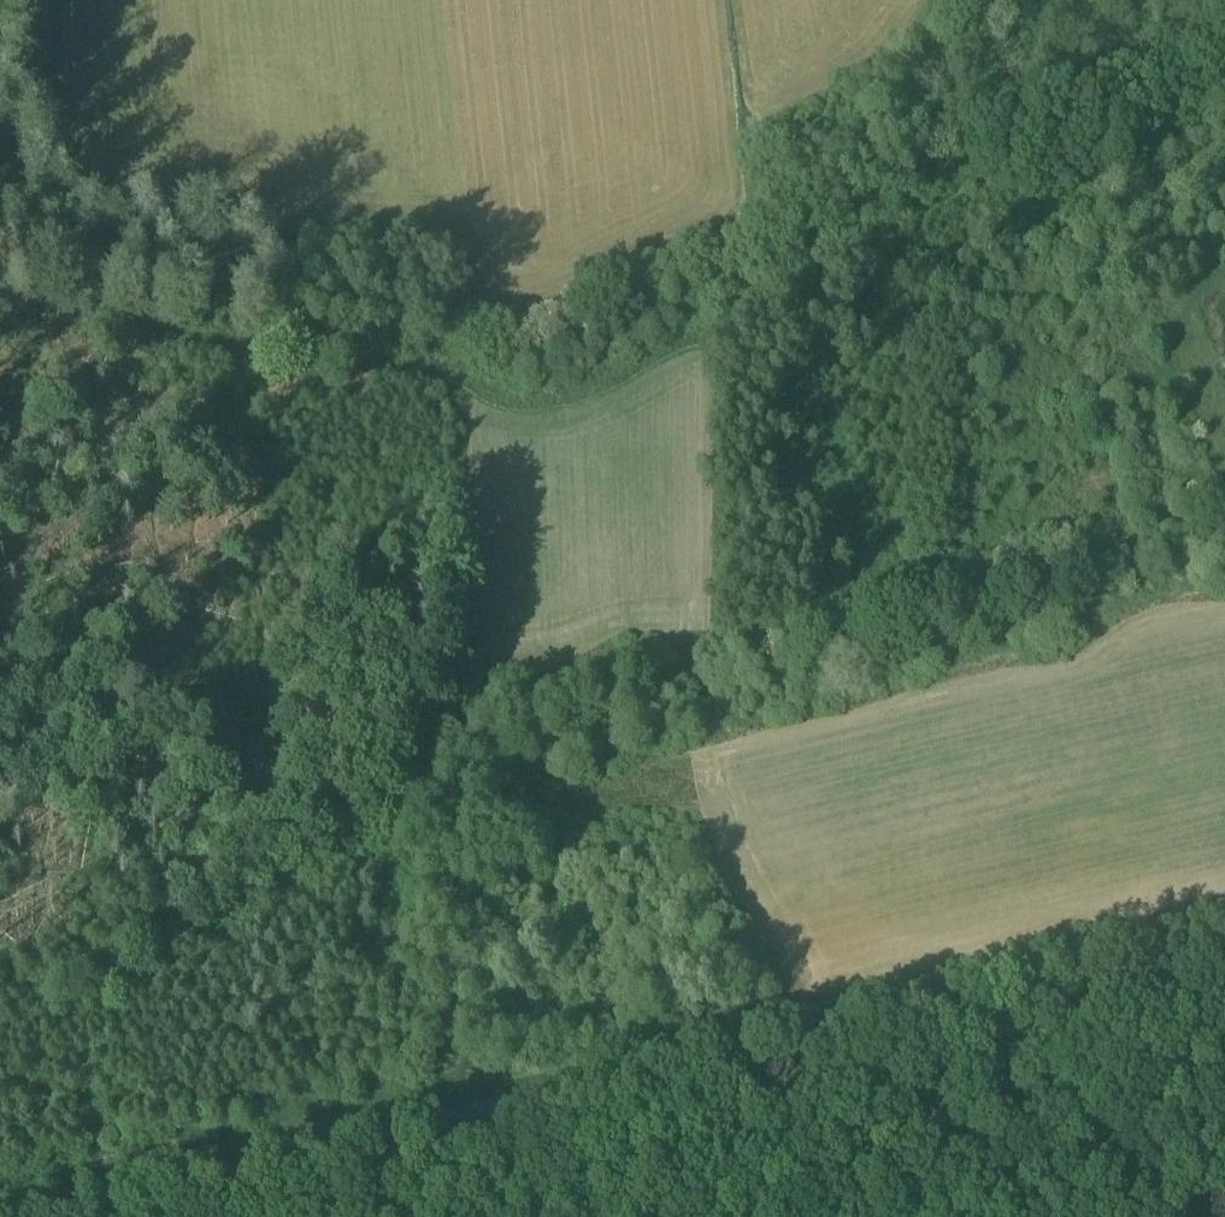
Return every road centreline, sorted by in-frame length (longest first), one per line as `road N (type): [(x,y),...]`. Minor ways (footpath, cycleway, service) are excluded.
road 1 (track): [(439,379),(0,310)]

